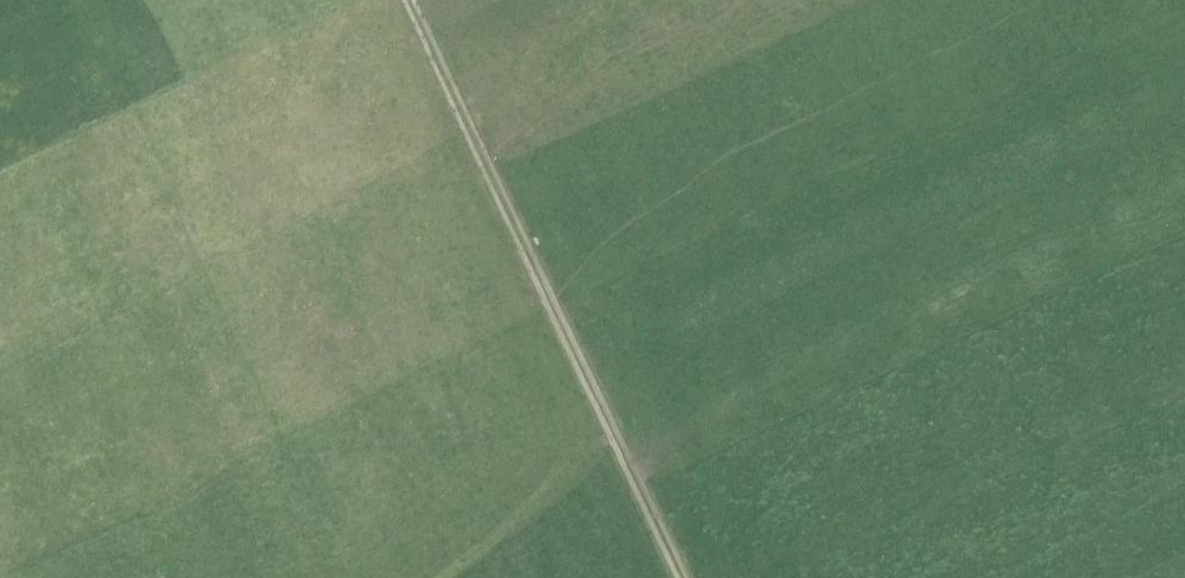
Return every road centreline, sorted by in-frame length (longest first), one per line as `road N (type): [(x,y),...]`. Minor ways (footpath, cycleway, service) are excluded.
road 1 (track): [(409,0),(679,577)]

